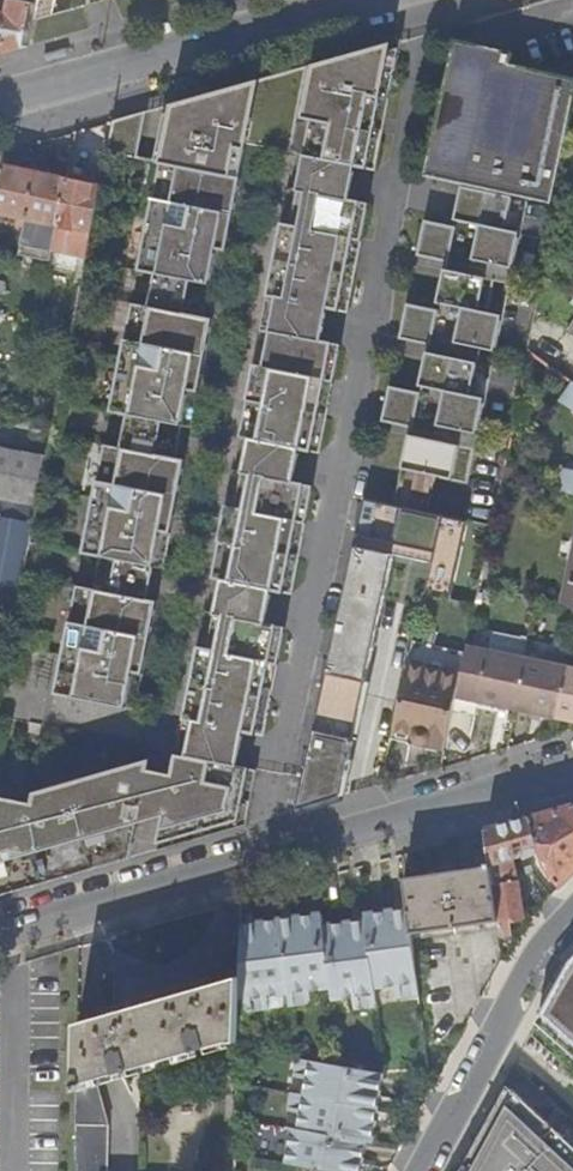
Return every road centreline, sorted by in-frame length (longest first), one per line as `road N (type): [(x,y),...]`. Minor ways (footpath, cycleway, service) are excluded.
road 1 (residential): [(0,935),(572,777)]
road 2 (tertiary): [(345,0),(0,100)]
road 3 (residential): [(417,1170),(535,941),(572,901)]

